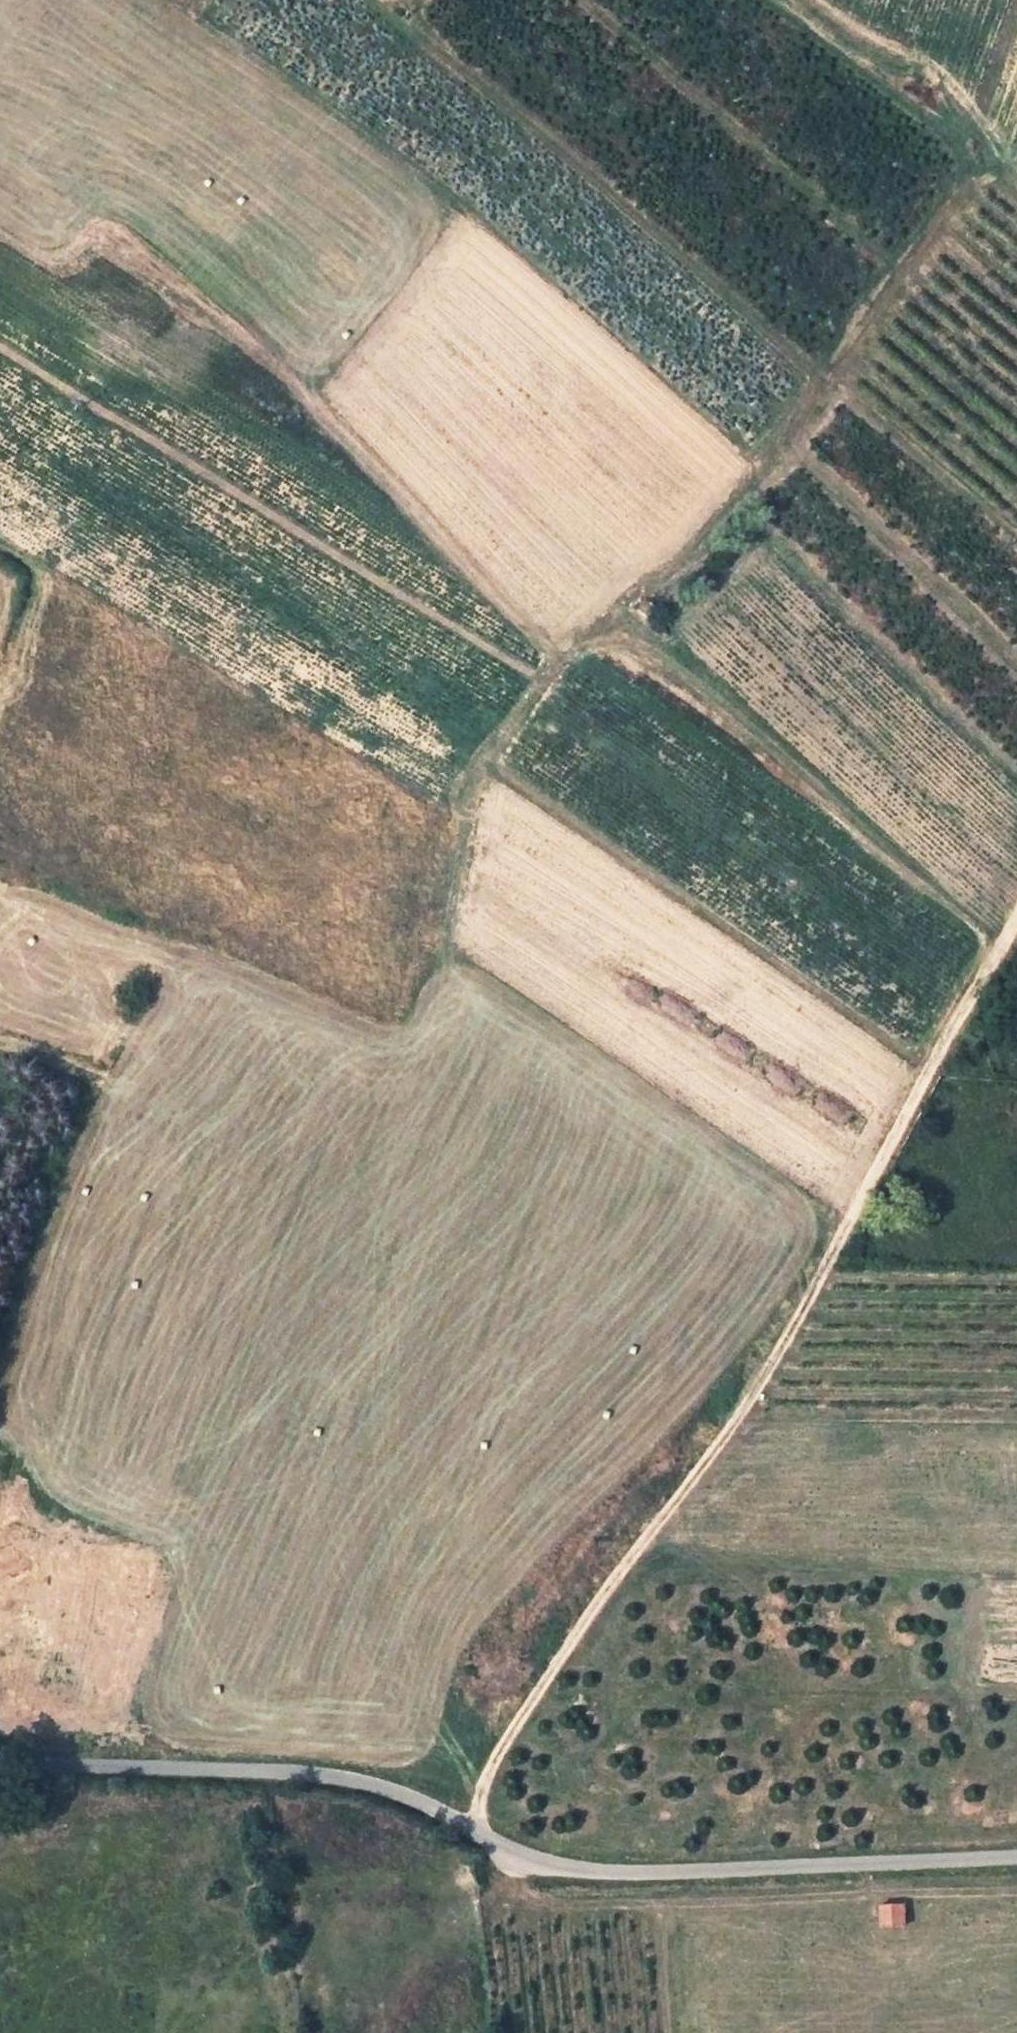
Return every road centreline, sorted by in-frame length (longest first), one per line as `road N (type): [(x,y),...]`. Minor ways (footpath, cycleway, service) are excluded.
road 1 (track): [(479,1835),(482,1800),(504,1744),(765,1372),(1016,920)]
road 2 (unclassified): [(1016,1859),(585,1873),(535,1862),(366,1782),(0,1761)]
road 3 (track): [(1016,181),(938,72),(876,44),(815,0)]

